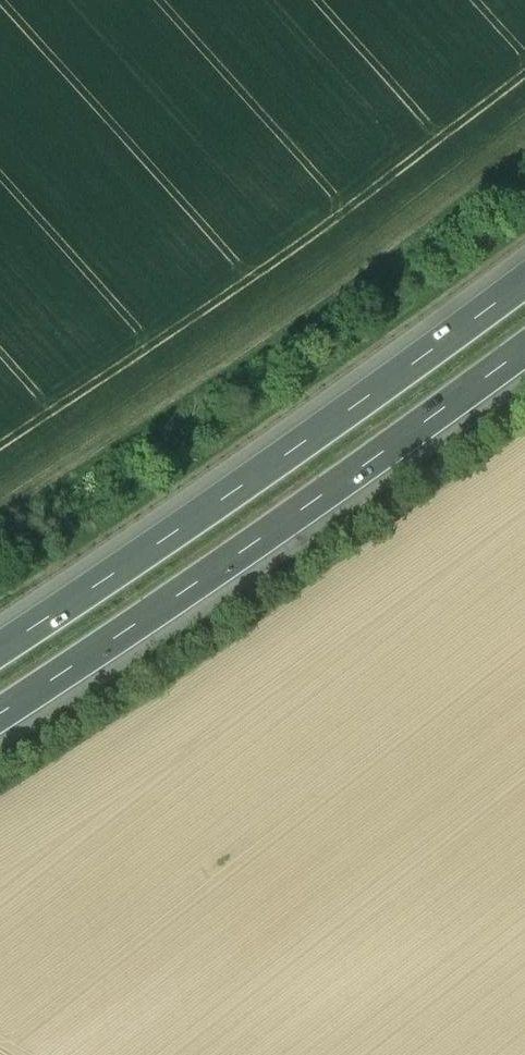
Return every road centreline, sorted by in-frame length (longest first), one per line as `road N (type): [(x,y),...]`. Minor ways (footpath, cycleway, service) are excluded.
road 1 (track): [(0,541),(338,308),(524,165)]
road 2 (motorway): [(0,722),(524,354)]
road 3 (motorway): [(524,276),(0,640)]

